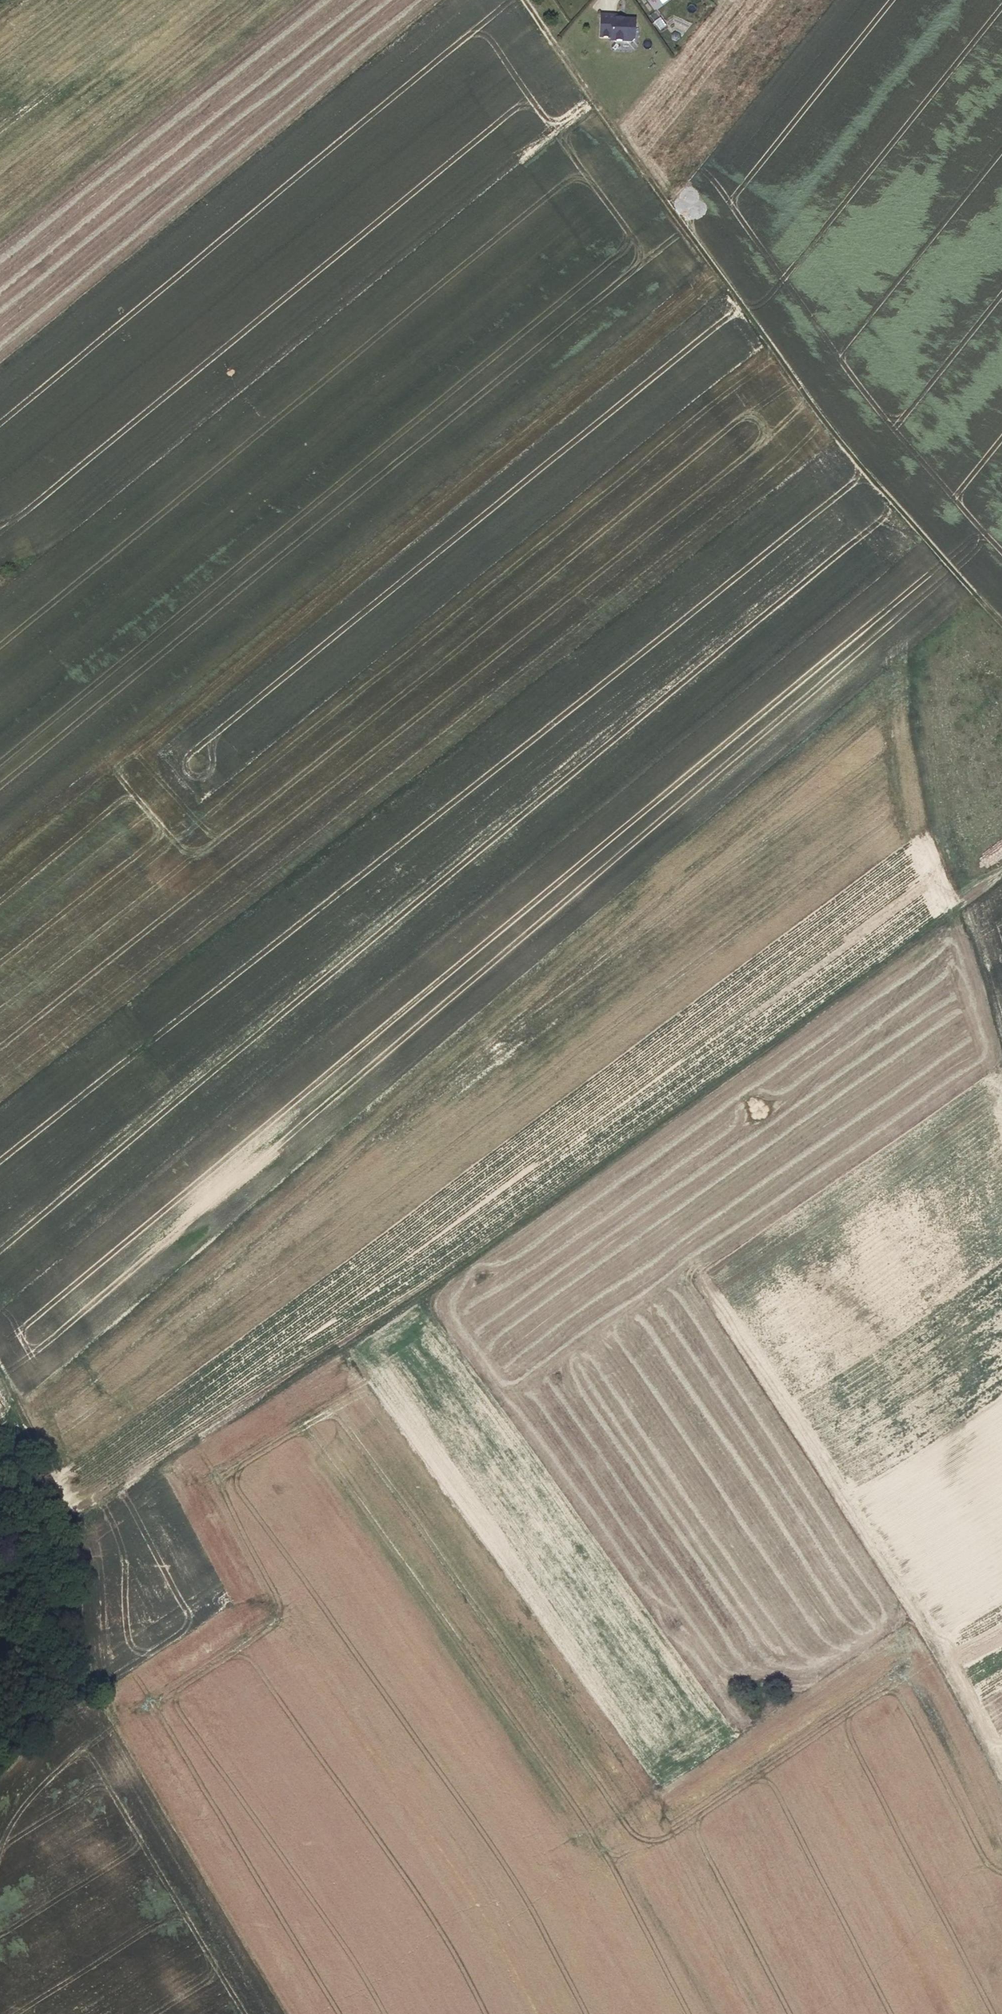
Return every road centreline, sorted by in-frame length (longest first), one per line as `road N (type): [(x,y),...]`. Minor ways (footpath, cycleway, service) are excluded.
road 1 (track): [(0,1376),(19,1421),(79,1512),(249,1404),(1001,870)]
road 2 (track): [(0,1626),(79,1512)]

